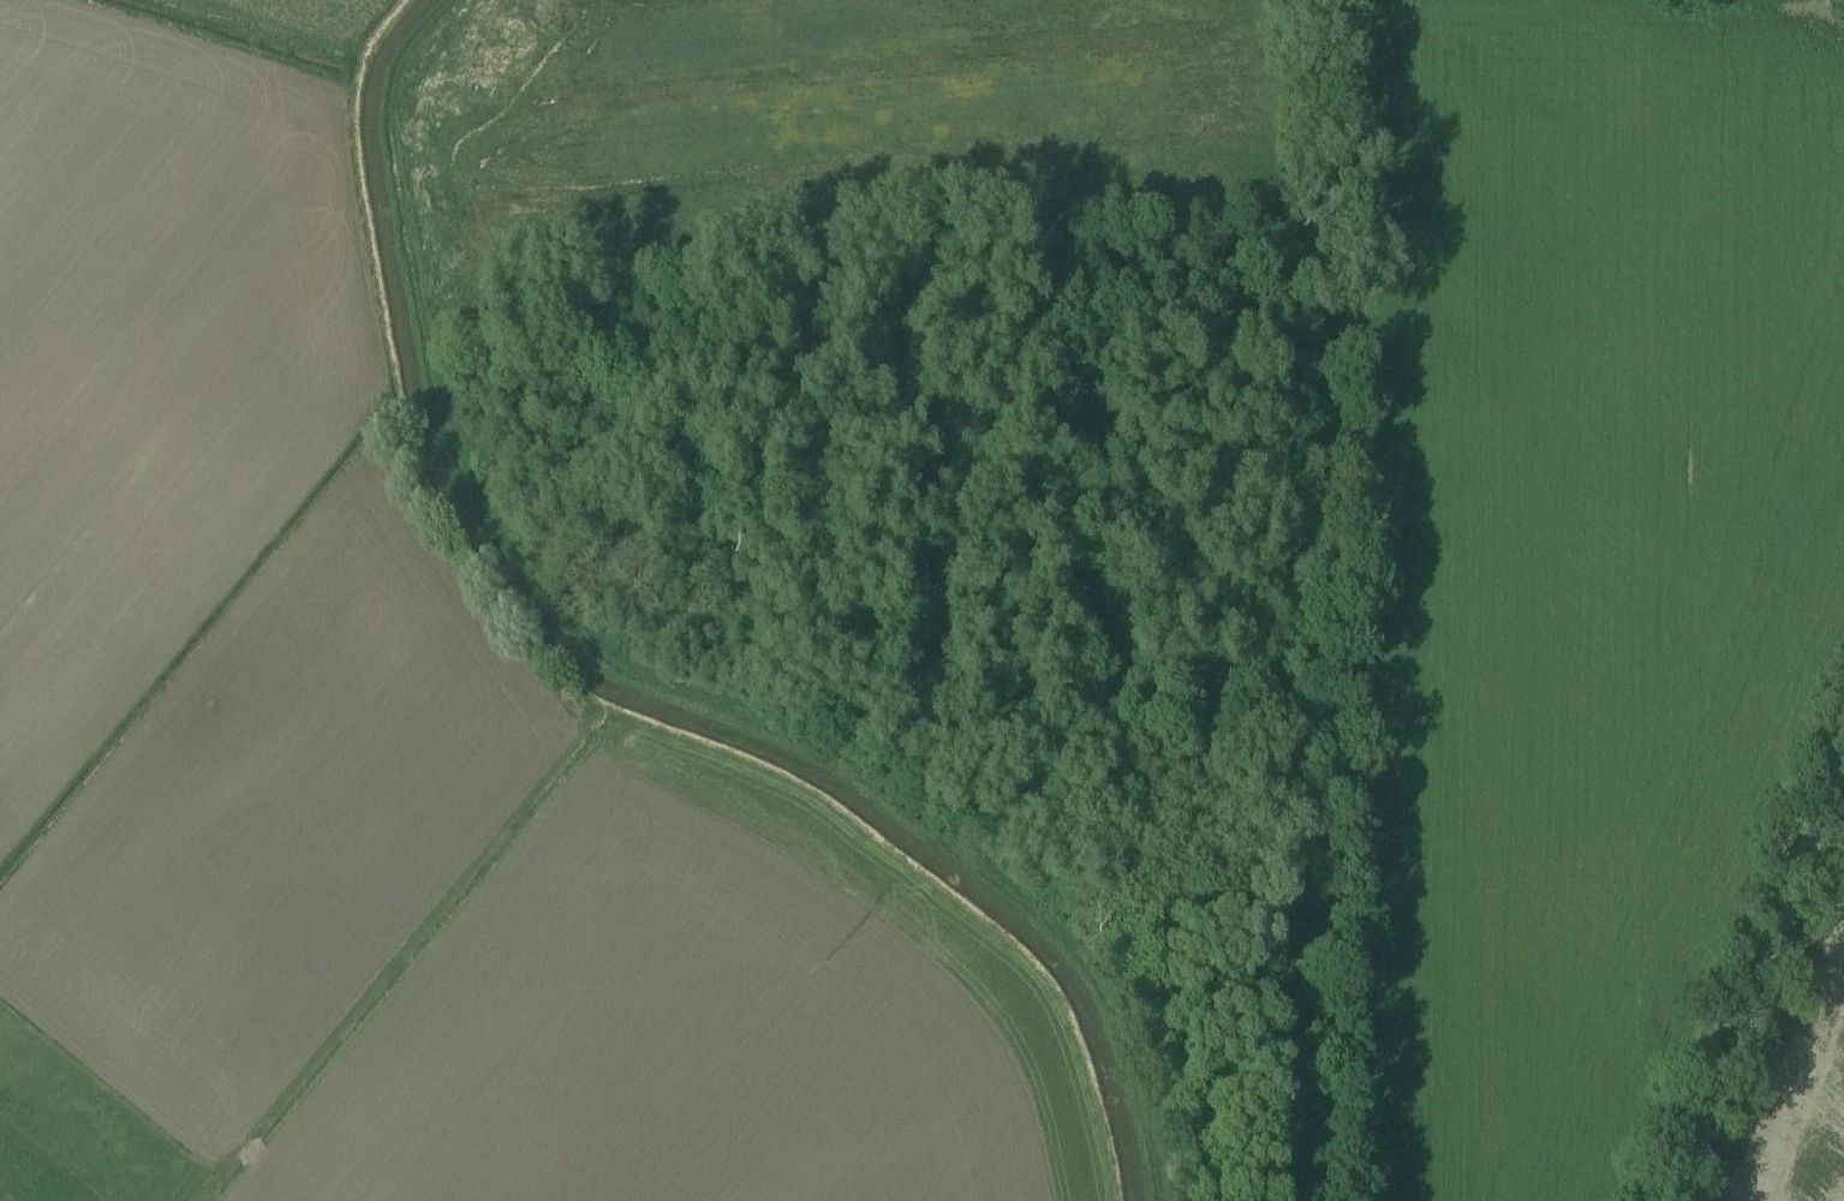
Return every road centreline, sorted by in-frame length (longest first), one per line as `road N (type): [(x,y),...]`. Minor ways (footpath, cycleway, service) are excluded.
road 1 (track): [(1337,0),(1327,1200)]
road 2 (track): [(1843,762),(1678,1200)]

